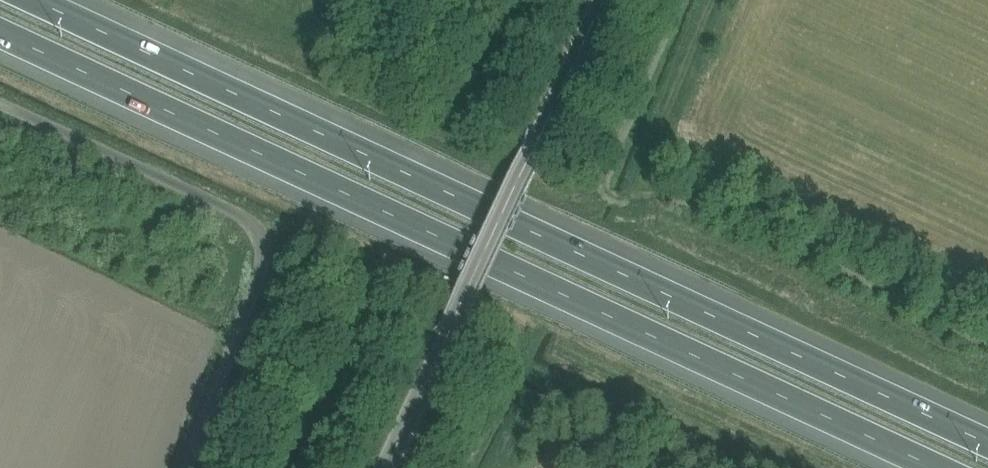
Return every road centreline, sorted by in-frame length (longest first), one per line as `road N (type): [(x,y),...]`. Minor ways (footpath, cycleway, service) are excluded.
road 1 (motorway): [(987,443),(35,0)]
road 2 (motorway): [(0,27),(942,467)]
road 3 (unclassified): [(185,467),(259,279),(264,239),(245,208),(0,92)]
road 4 (unclassified): [(388,467),(601,0)]
road 5 (track): [(710,0),(636,189)]

